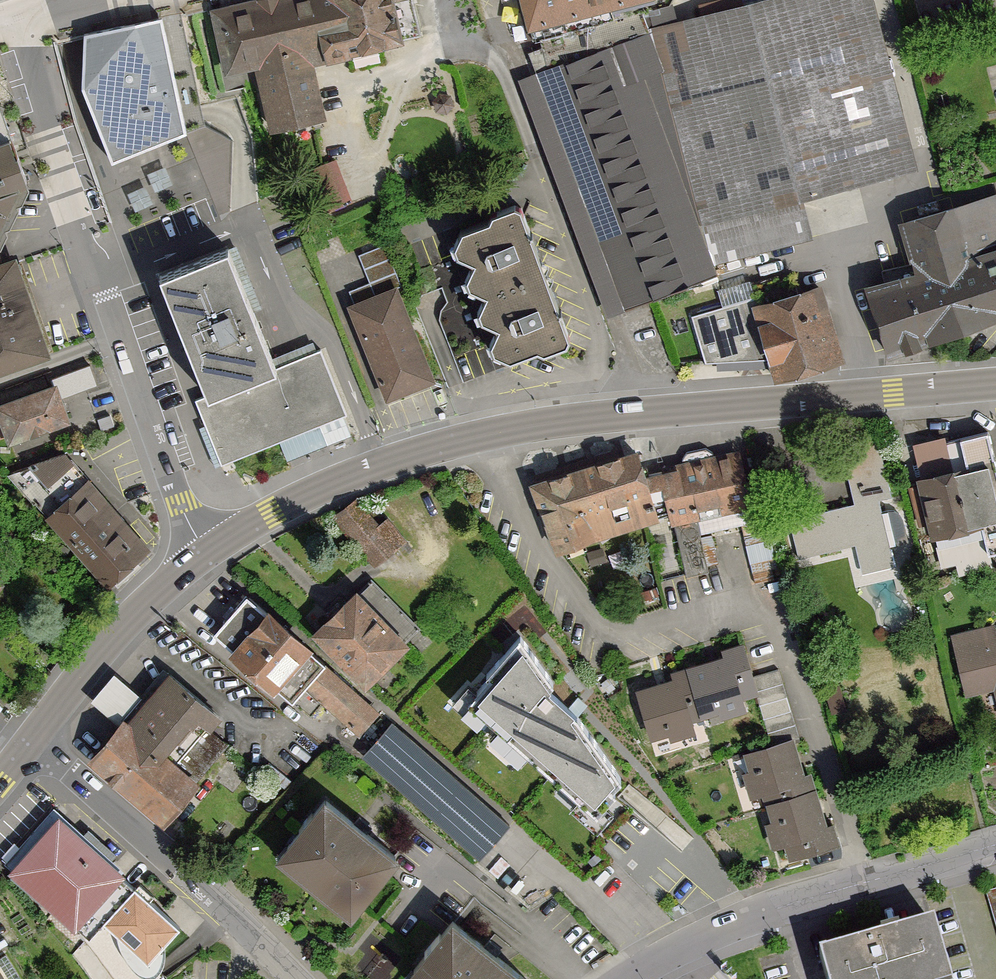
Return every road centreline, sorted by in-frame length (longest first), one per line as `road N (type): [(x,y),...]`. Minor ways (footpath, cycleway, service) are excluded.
road 1 (primary): [(207,553),(300,501),(486,436),(600,418),(995,387)]
road 2 (residential): [(995,849),(737,926),(636,978)]
road 3 (residential): [(36,744),(299,978)]
road 4 (residential): [(91,249),(180,501),(207,553)]
road 5 (primary): [(36,744),(130,619),(207,553)]
road 6 (residential): [(15,16),(91,249)]

